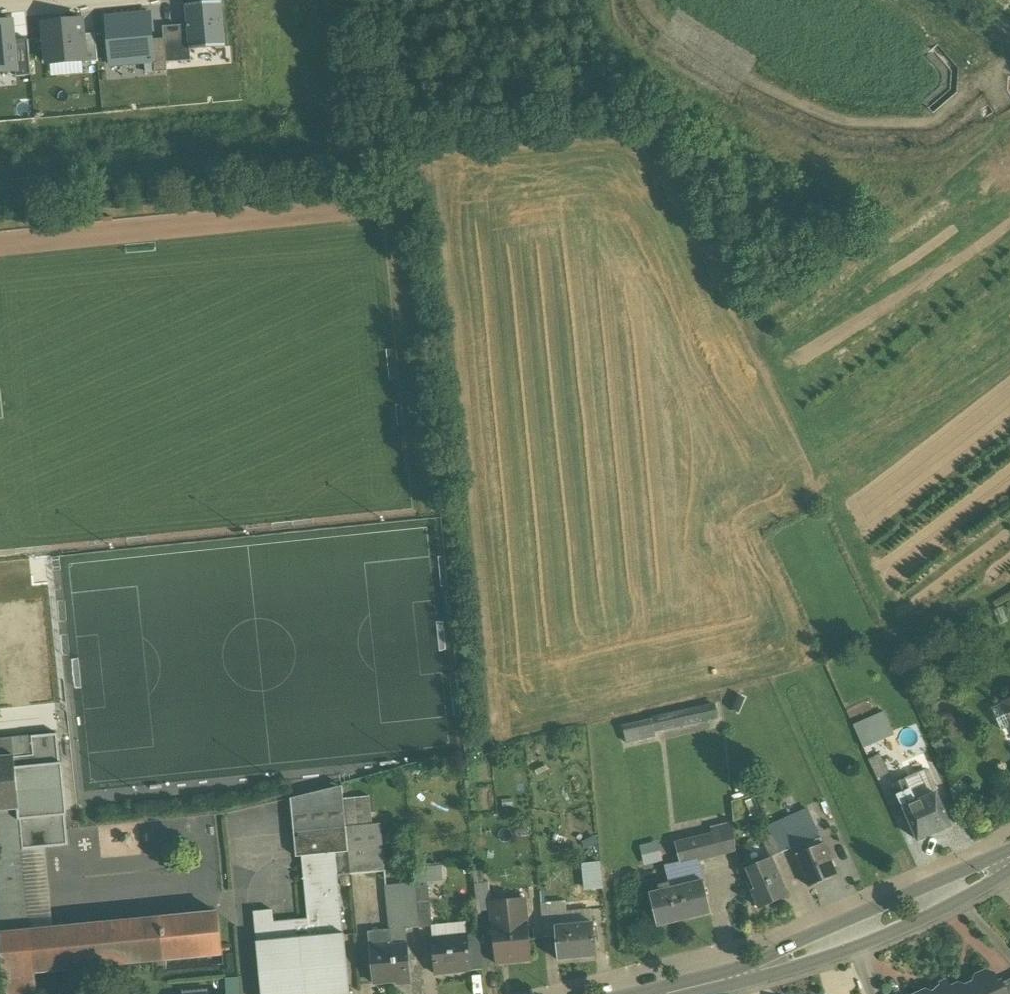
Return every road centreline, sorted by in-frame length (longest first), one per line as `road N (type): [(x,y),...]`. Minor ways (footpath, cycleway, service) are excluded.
road 1 (track): [(0,211),(622,148),(667,151)]
road 2 (secondary): [(1009,847),(778,952),(756,971)]
road 3 (secondary): [(756,971),(778,975),(942,914),(1009,871)]

